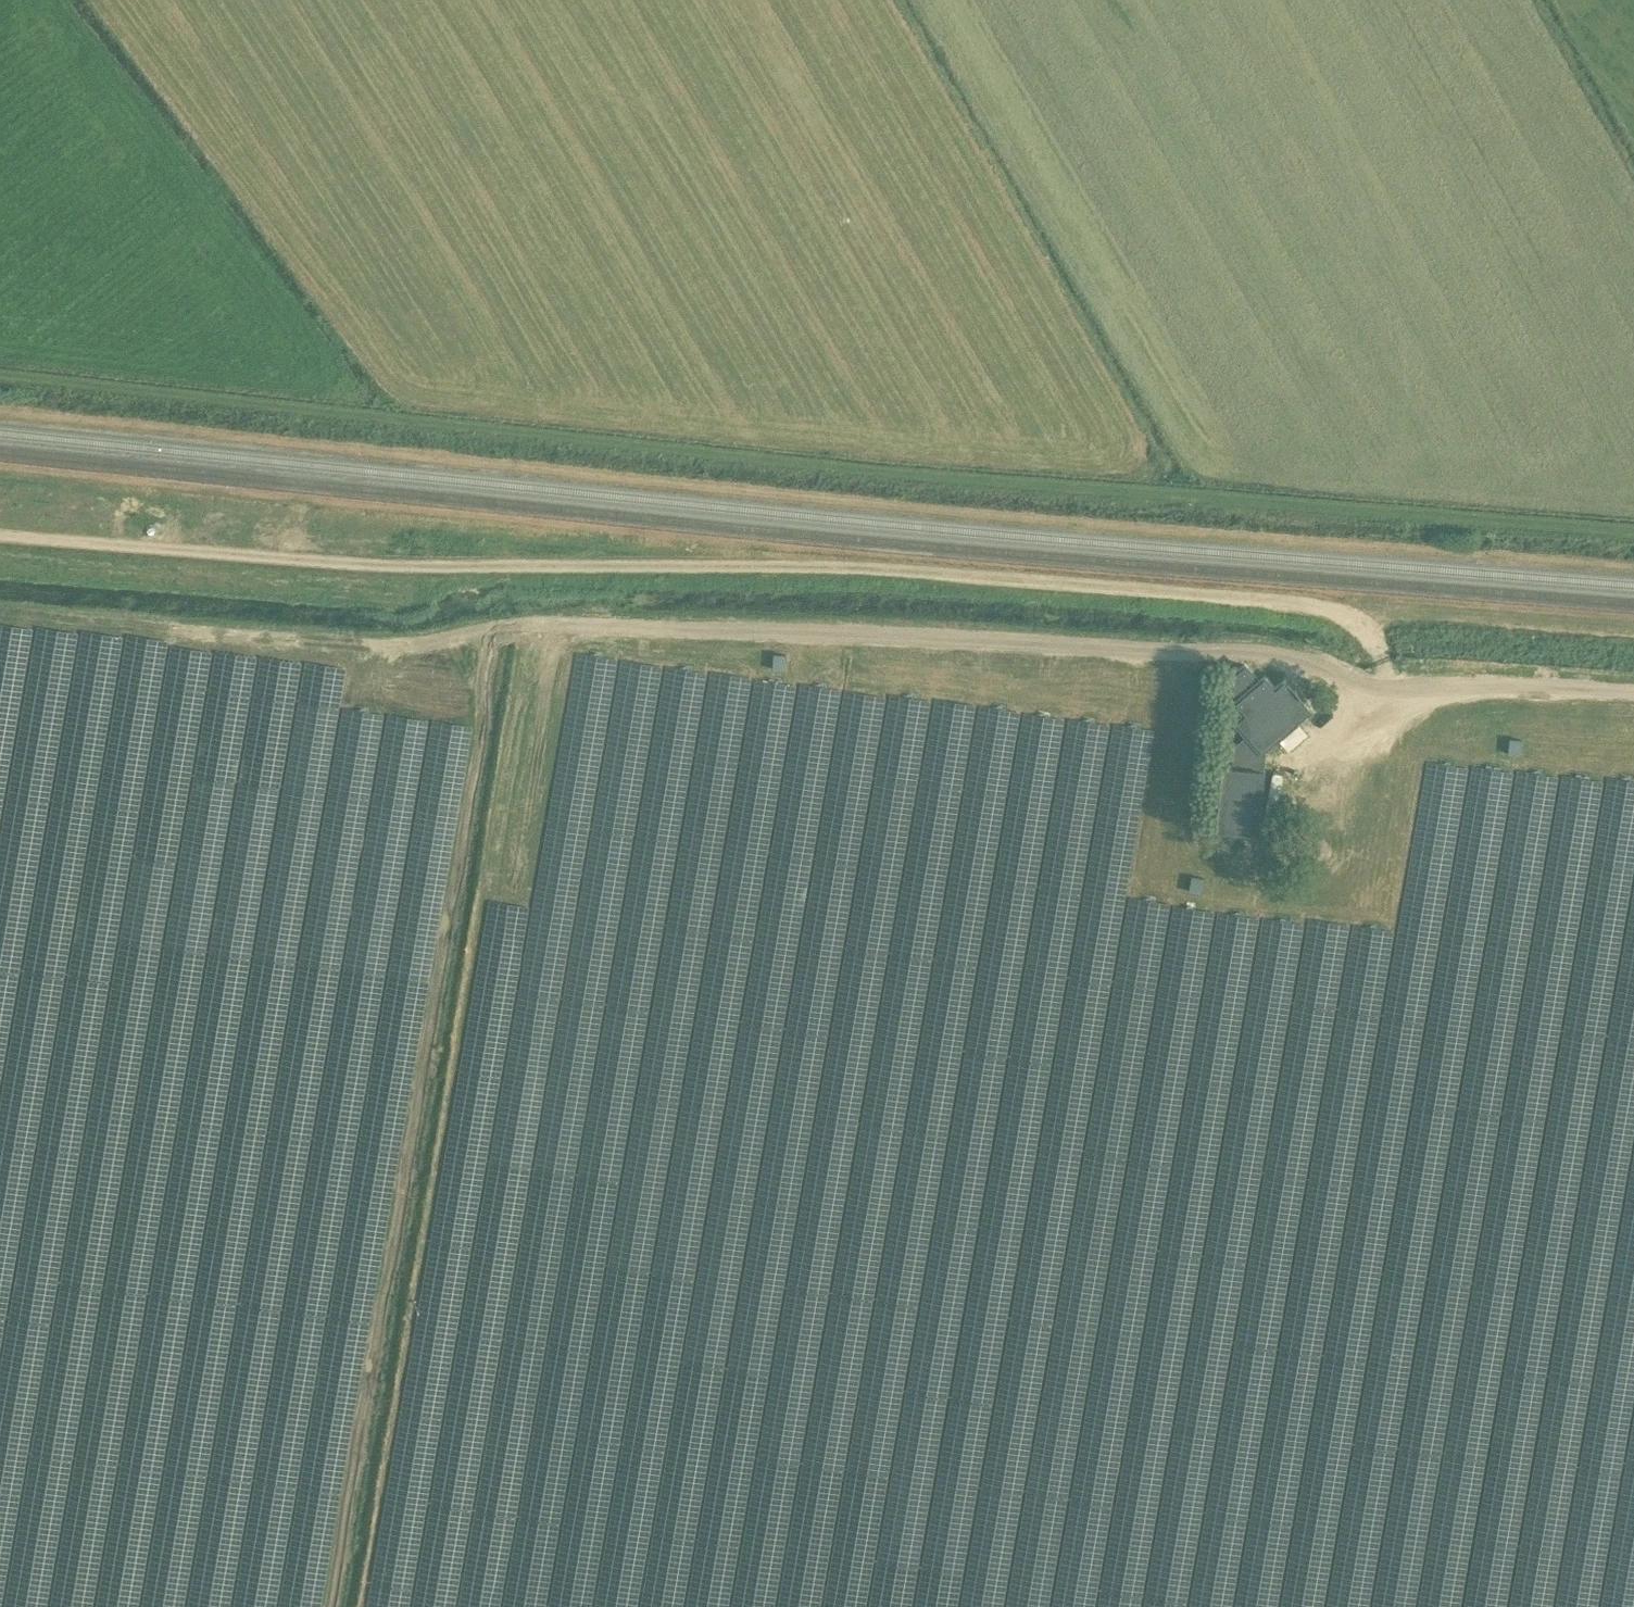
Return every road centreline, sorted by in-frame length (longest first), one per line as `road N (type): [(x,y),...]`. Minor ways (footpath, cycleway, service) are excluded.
road 1 (track): [(1382,657),(1363,628),(1313,604),(811,570),(378,567),(0,536)]

